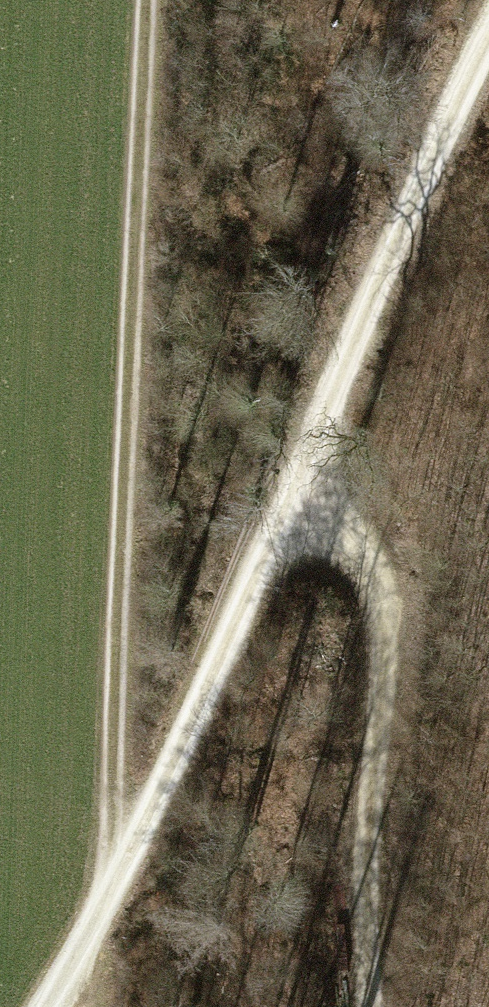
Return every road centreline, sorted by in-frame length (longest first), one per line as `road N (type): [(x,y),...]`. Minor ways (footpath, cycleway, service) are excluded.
road 1 (track): [(488,37),(295,492),(42,1006)]
road 2 (track): [(149,0),(110,876)]
road 3 (track): [(295,492),(340,523),(368,559),(381,602),(368,1006)]

